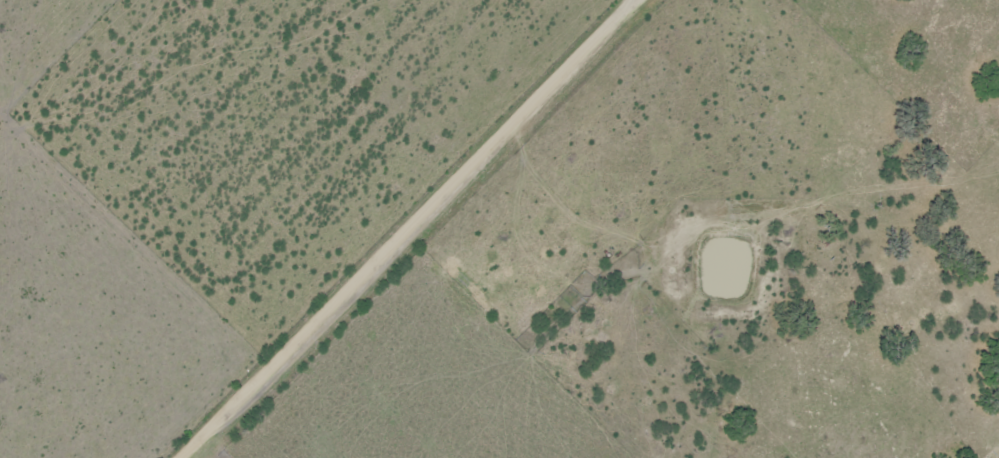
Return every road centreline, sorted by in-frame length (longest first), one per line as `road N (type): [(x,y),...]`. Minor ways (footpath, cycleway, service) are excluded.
road 1 (track): [(179,457),(635,0)]

